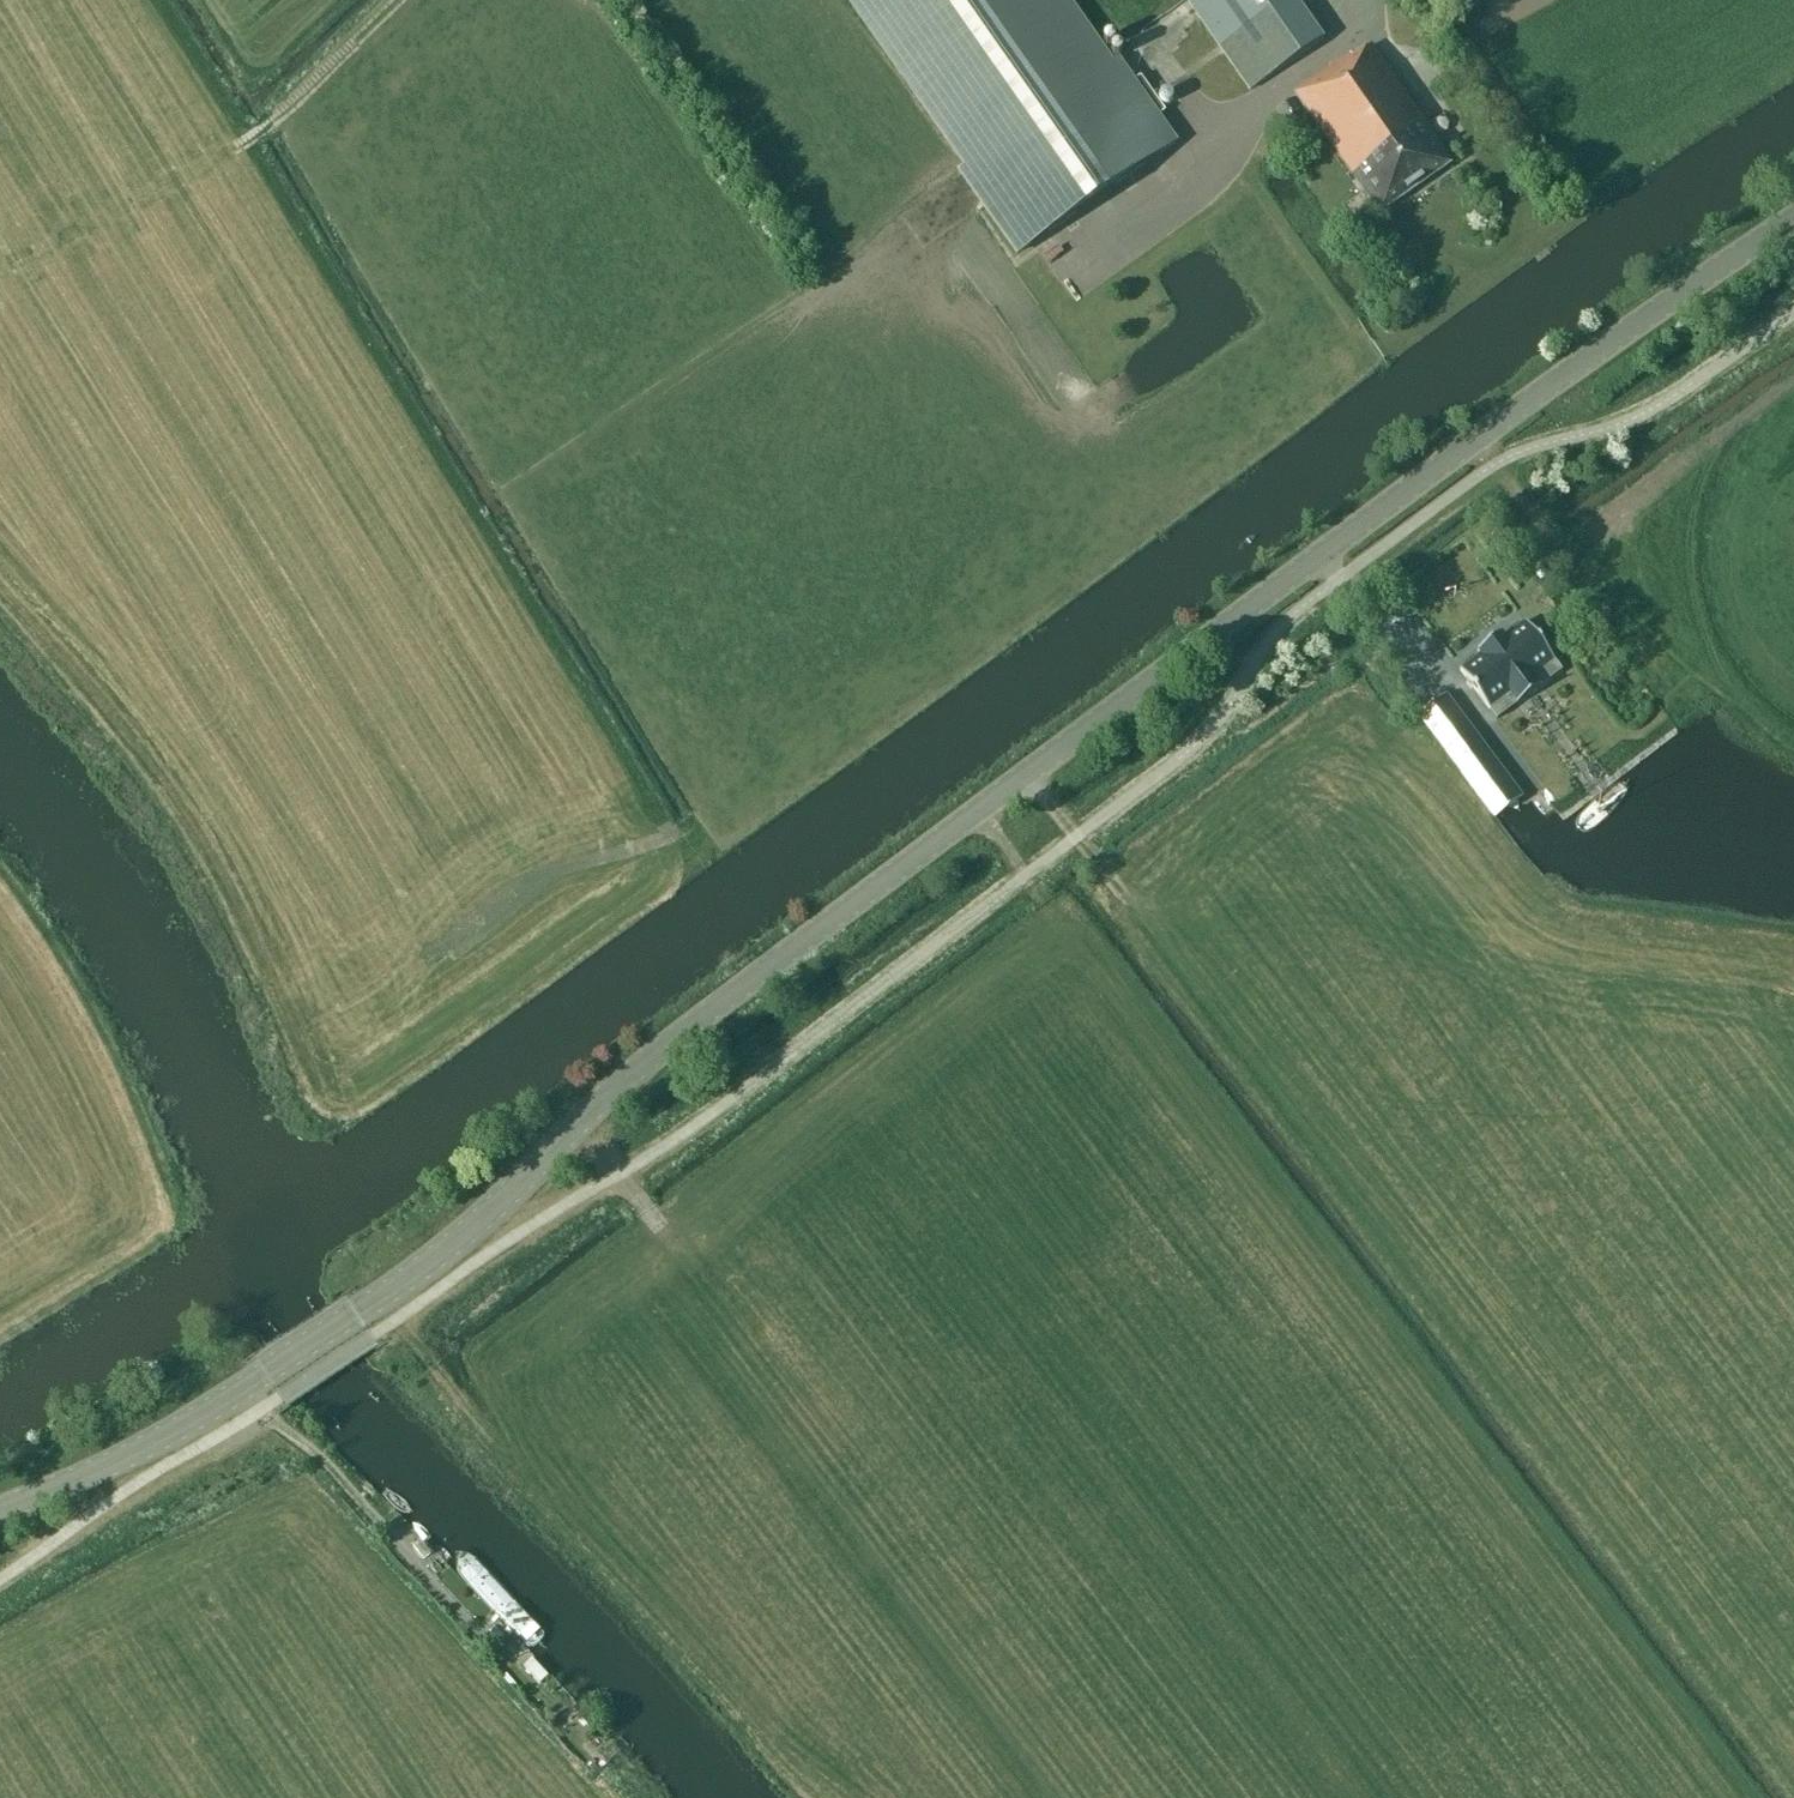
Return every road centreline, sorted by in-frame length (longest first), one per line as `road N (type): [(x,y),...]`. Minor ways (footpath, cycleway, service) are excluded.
road 1 (tertiary): [(0,1506),(197,1416),(420,1268),(646,1054),(1717,258),(1793,213)]

